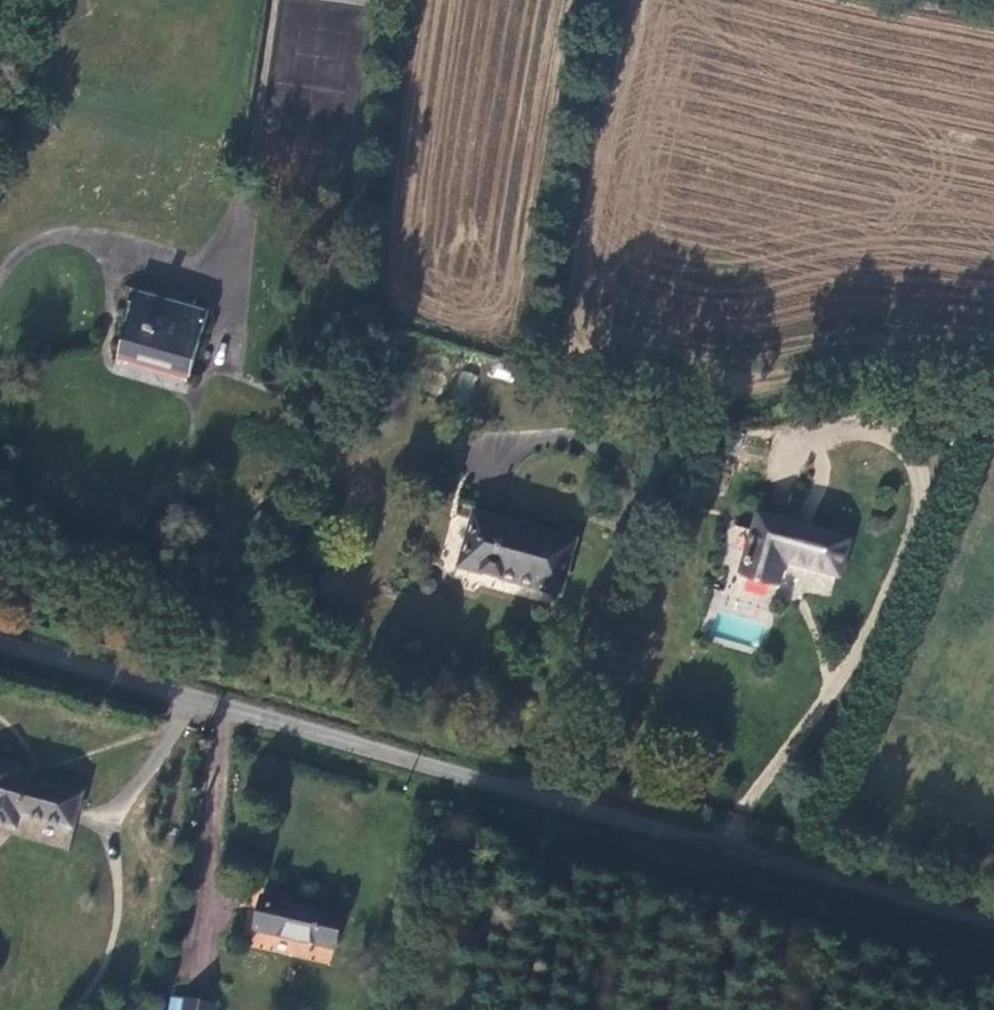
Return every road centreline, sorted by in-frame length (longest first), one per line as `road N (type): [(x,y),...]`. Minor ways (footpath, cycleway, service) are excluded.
road 1 (unclassified): [(0,644),(993,939)]

